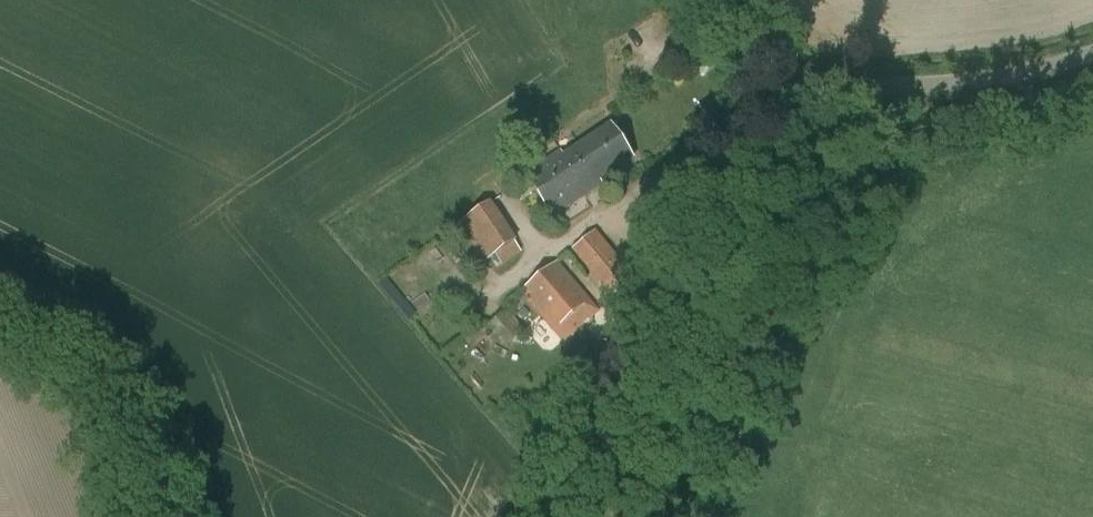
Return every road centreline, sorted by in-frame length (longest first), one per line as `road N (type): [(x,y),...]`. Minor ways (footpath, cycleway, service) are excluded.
road 1 (track): [(782,70),(588,516)]
road 2 (tertiary): [(1092,54),(936,82),(833,81),(782,70)]

